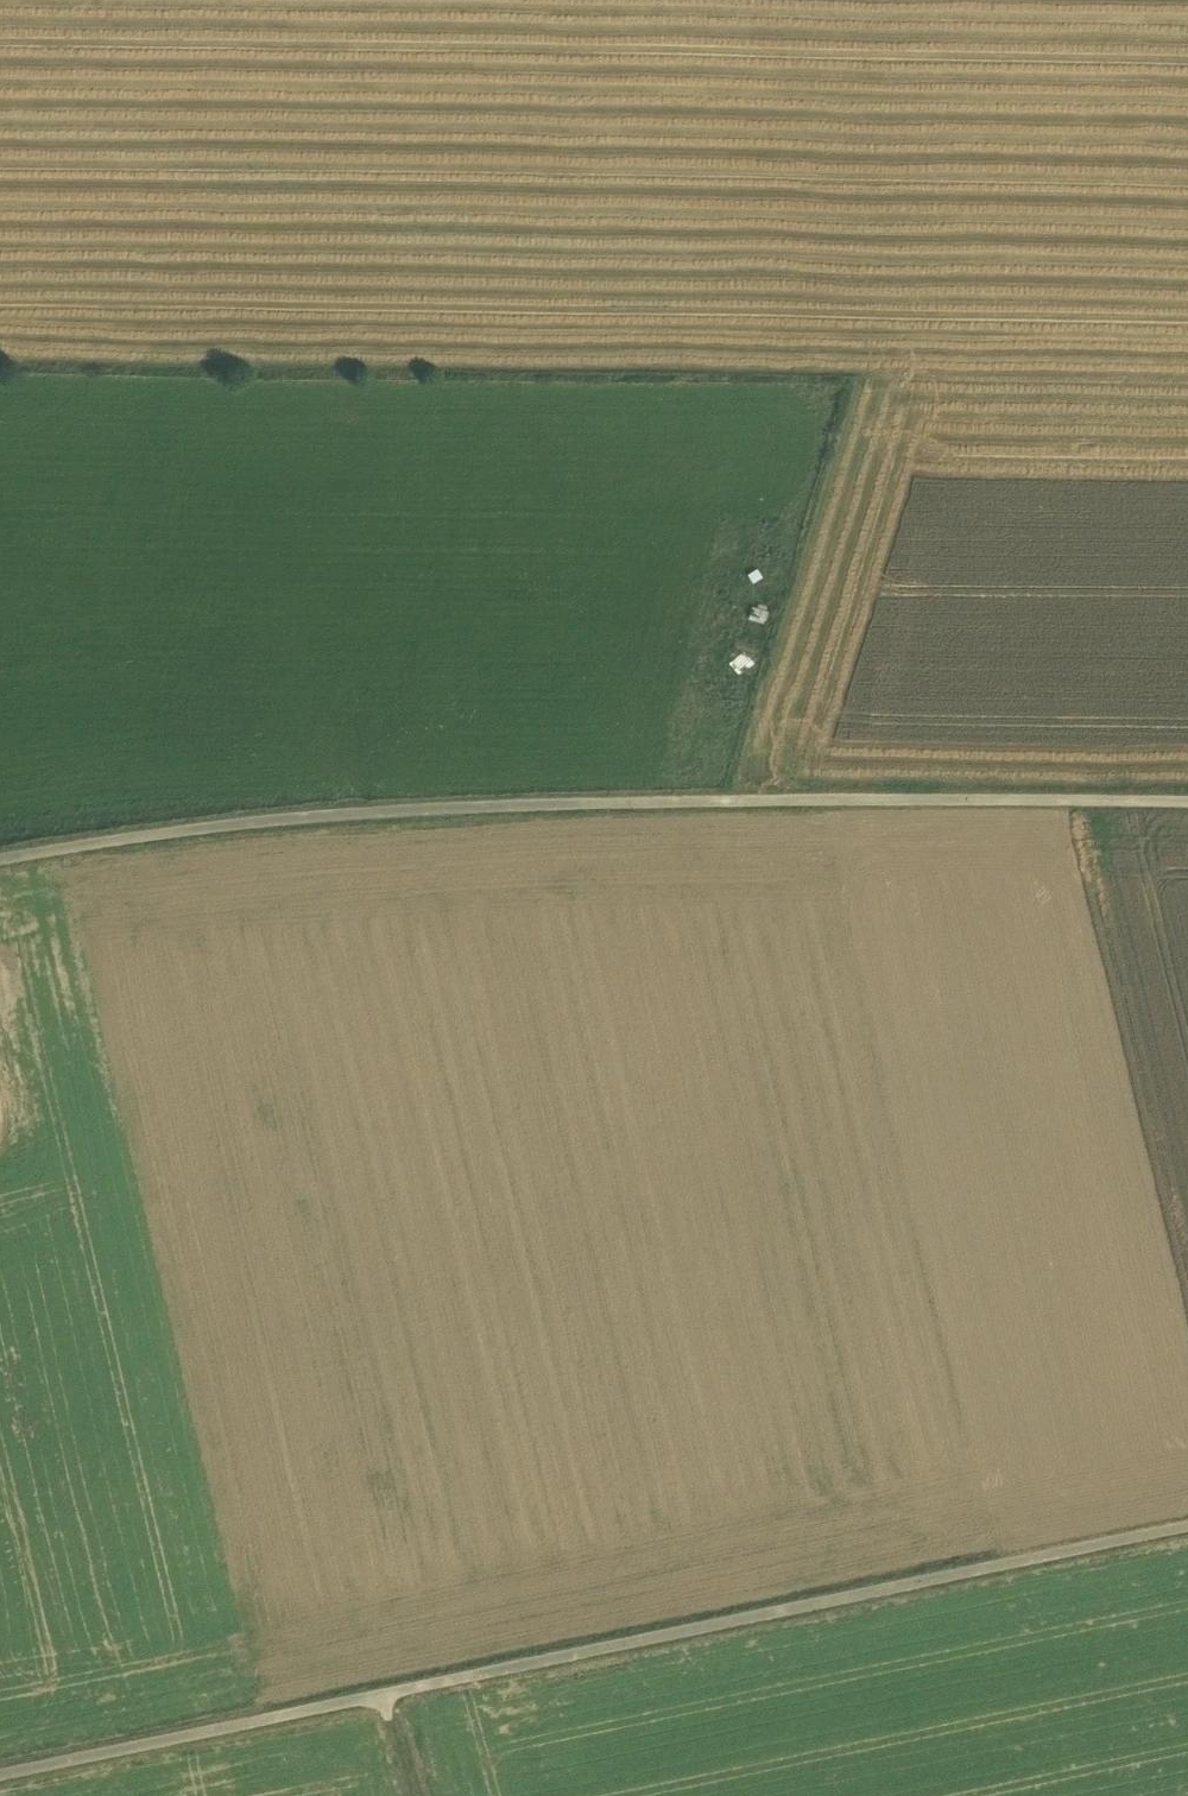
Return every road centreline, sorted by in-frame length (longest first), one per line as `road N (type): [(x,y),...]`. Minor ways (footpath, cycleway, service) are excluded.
road 1 (track): [(0,1774),(1187,1525)]
road 2 (track): [(0,856),(277,818),(426,808),(833,797),(1187,801)]

